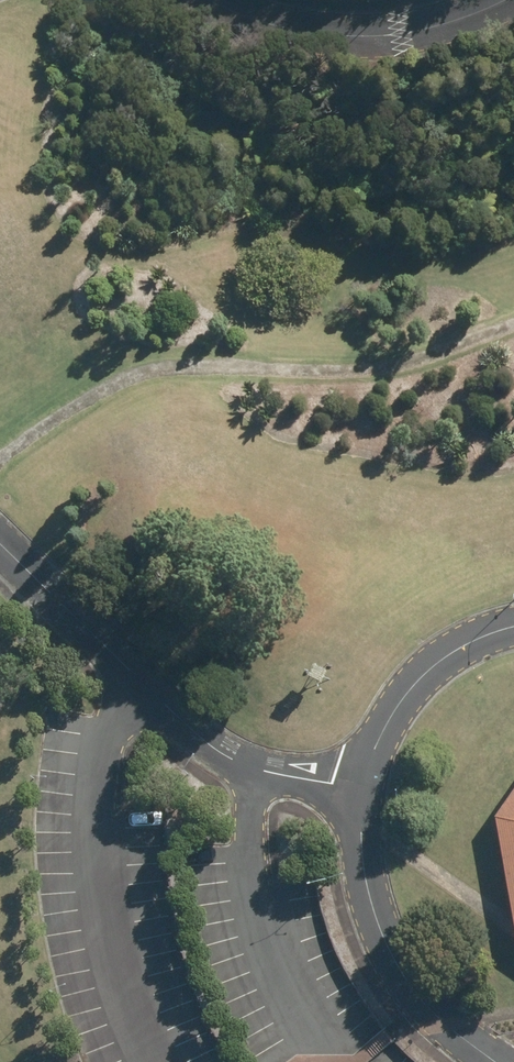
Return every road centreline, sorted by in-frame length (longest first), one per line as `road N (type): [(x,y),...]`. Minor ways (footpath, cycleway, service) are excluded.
road 1 (track): [(0,456),(42,421),(144,374),(203,362),(334,368),(513,324)]
road 2 (residential): [(358,788),(251,768),(215,747),(0,546)]
road 3 (residential): [(496,1061),(445,1026),(397,969),(360,855),(358,788)]
road 4 (residential): [(214,0),(280,27),(359,36),(439,25),(500,0)]
road 5 (residential): [(358,788),(391,716),(433,664),(513,626)]

